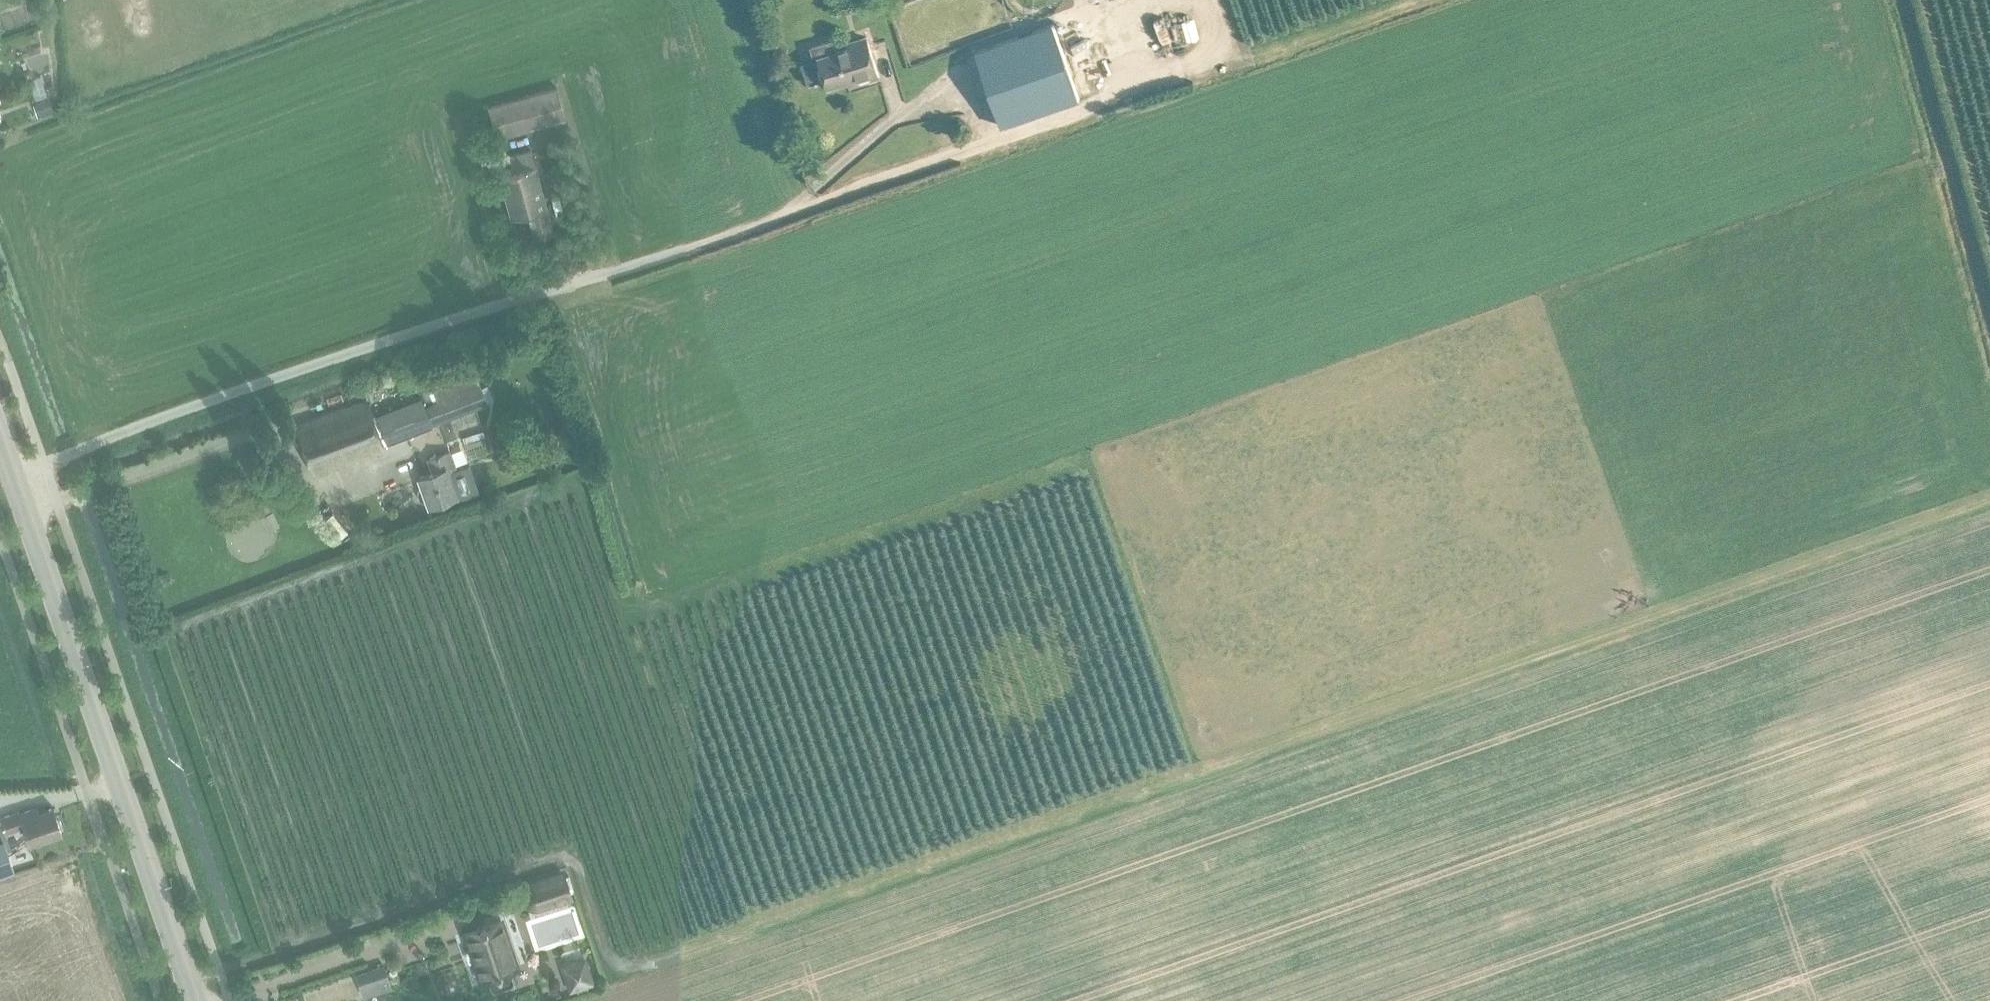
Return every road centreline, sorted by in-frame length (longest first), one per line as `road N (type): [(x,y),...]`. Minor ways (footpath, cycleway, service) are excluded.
road 1 (unclassified): [(12,475),(224,396),(775,219),(929,95)]
road 2 (tertiary): [(194,1000),(12,475)]
road 3 (track): [(1904,0),(1989,315)]
road 4 (track): [(1144,88),(1405,0)]

